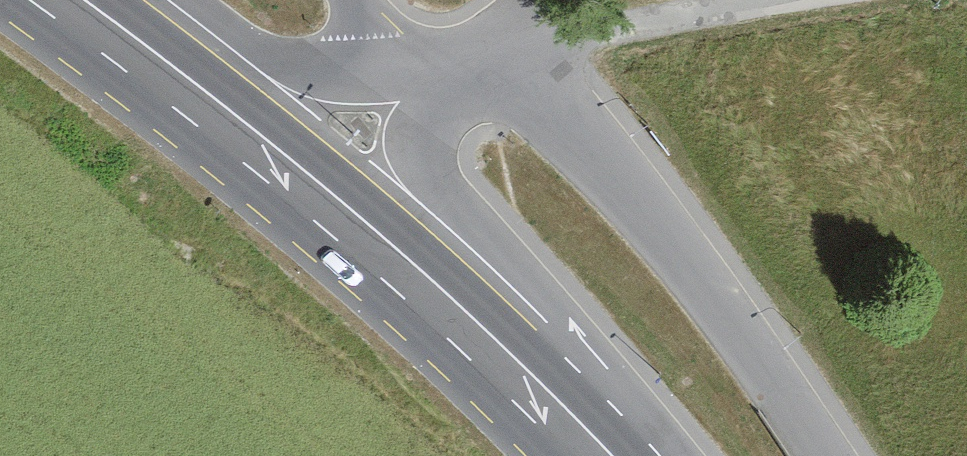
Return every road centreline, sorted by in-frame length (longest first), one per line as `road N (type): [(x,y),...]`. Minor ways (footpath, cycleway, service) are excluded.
road 1 (secondary): [(64,0),(551,387)]
road 2 (residential): [(513,59),(841,455)]
road 3 (residential): [(423,74),(300,81),(86,0)]
road 4 (residential): [(551,387),(421,189),(423,74)]
road 5 (residential): [(513,59),(820,0)]

